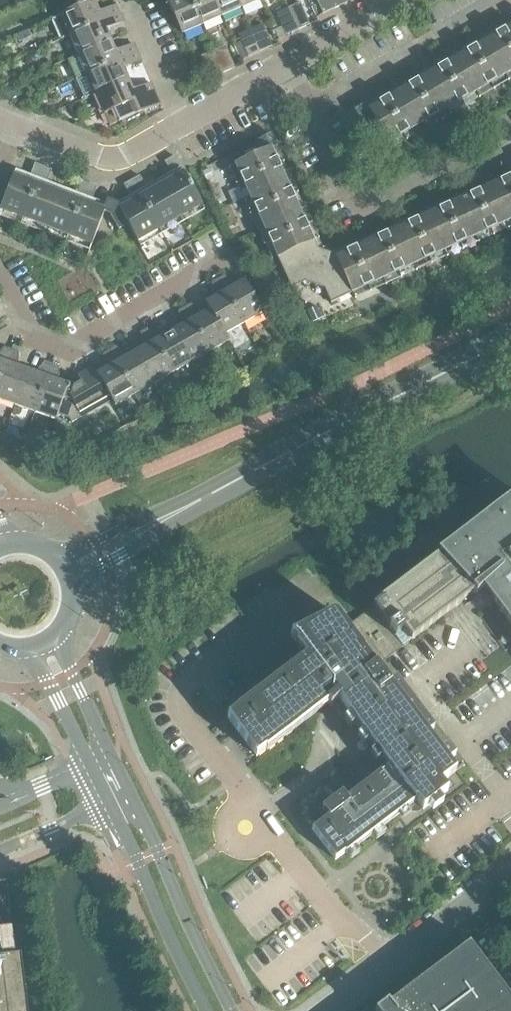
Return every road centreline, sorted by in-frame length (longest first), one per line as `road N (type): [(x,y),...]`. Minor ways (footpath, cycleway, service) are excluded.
road 1 (secondary): [(200,500),(510,340)]
road 2 (residential): [(237,260),(71,351),(33,334),(0,275)]
road 3 (residential): [(510,149),(458,158),(366,212),(314,111)]
road 4 (tertiary): [(231,1010),(116,763)]
road 5 (tertiary): [(94,772),(205,1010)]
road 6 (residential): [(314,111),(510,0)]
road 7 (residential): [(335,1010),(510,880)]
road 8 (residential): [(18,126),(120,164),(185,126)]
road 9 (secondary): [(200,500),(59,560)]
road 10 (secondary): [(72,584),(200,500)]
road 11 (tertiary): [(116,763),(58,634)]
road 12 (tertiary): [(26,650),(94,772)]
road 13 (residential): [(291,65),(402,0)]
road 14 (residential): [(185,126),(132,11)]
road 15 (residential): [(185,126),(291,65)]

